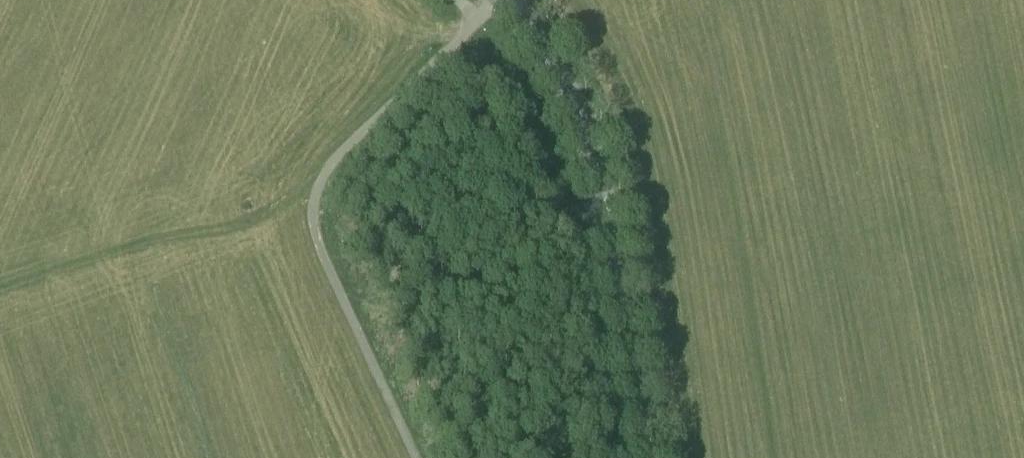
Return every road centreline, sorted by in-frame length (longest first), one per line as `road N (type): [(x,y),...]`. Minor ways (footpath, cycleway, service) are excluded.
road 1 (tertiary): [(654,457),(609,176),(564,71),(515,0)]

